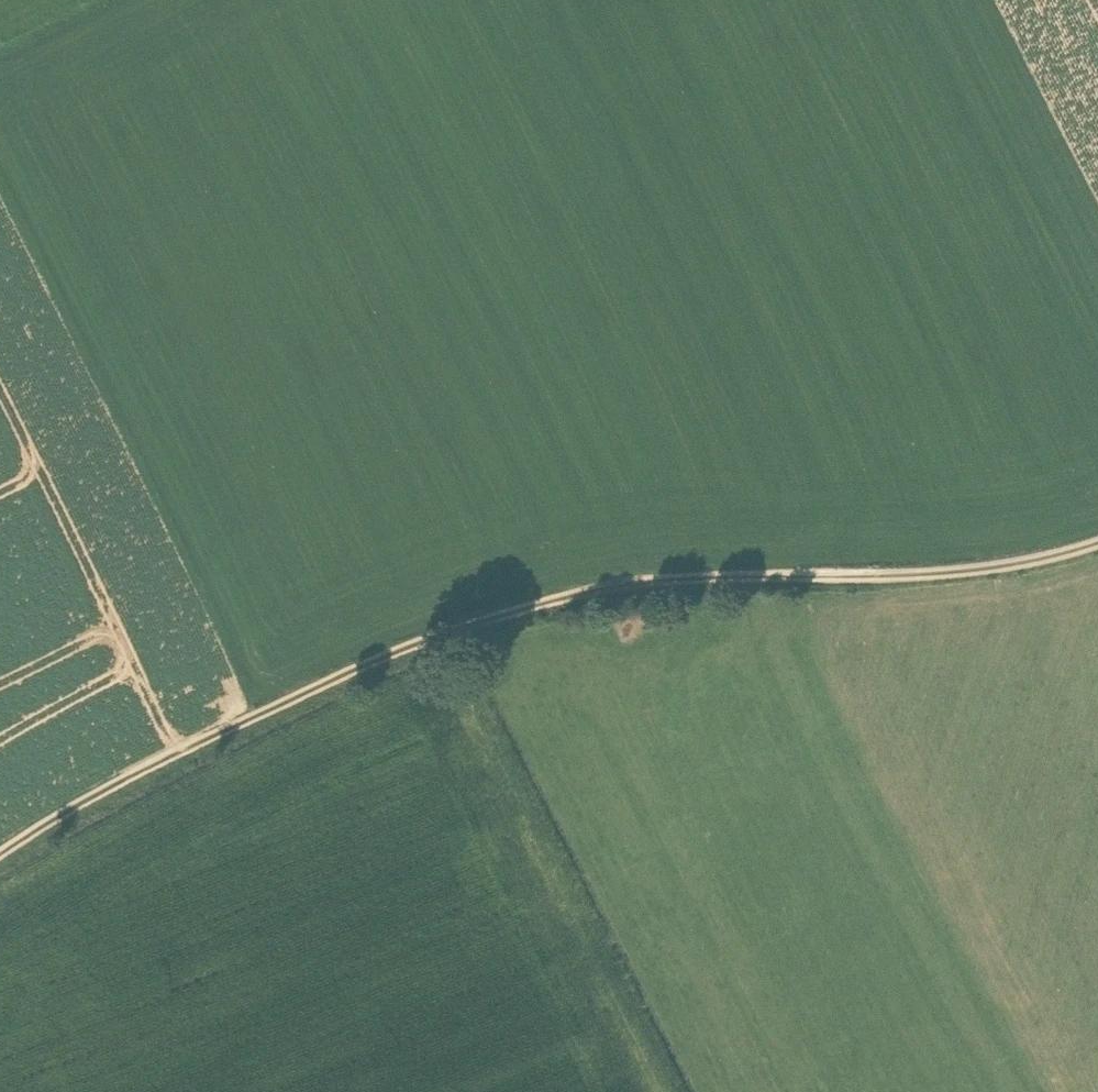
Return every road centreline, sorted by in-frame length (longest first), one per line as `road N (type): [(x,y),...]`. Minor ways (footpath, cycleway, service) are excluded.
road 1 (track): [(1097,544),(973,570),(676,586),(475,626),(373,661),(129,780),(0,856)]

